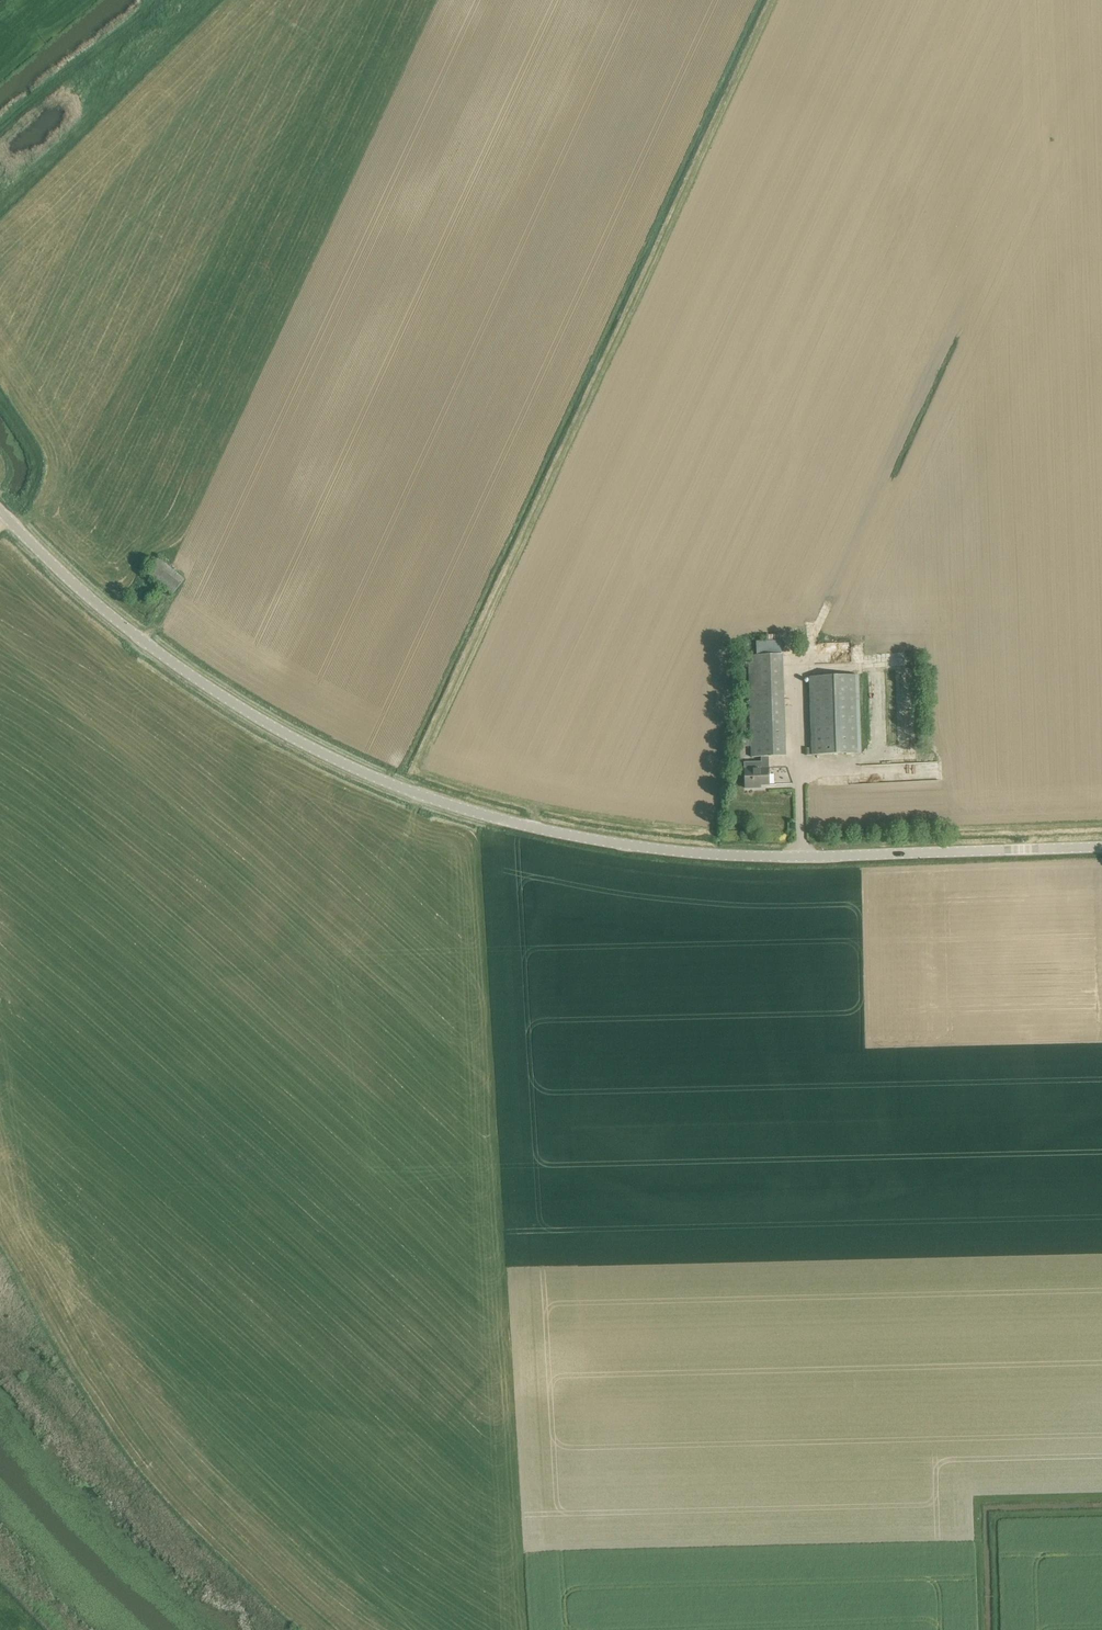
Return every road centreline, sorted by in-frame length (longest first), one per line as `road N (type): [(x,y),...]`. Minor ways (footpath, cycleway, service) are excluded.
road 1 (unclassified): [(1101,848),(688,855),(488,821),(338,762),(229,700),(108,615),(0,510)]

